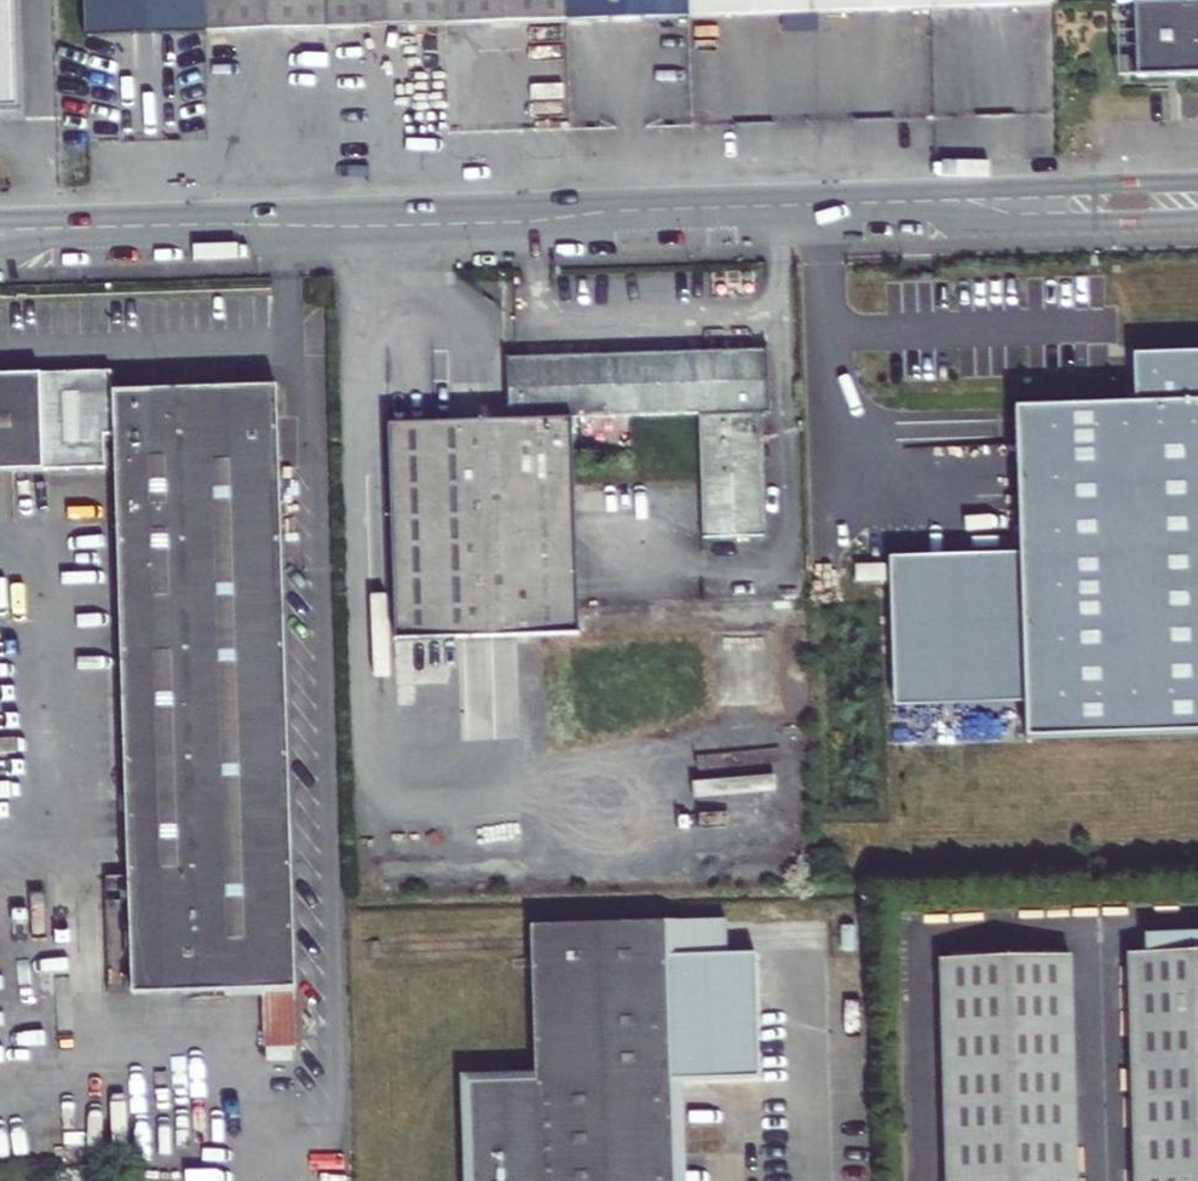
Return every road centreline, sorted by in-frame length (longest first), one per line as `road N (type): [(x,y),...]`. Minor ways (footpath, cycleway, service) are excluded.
road 1 (unclassified): [(0,239),(1197,200)]

